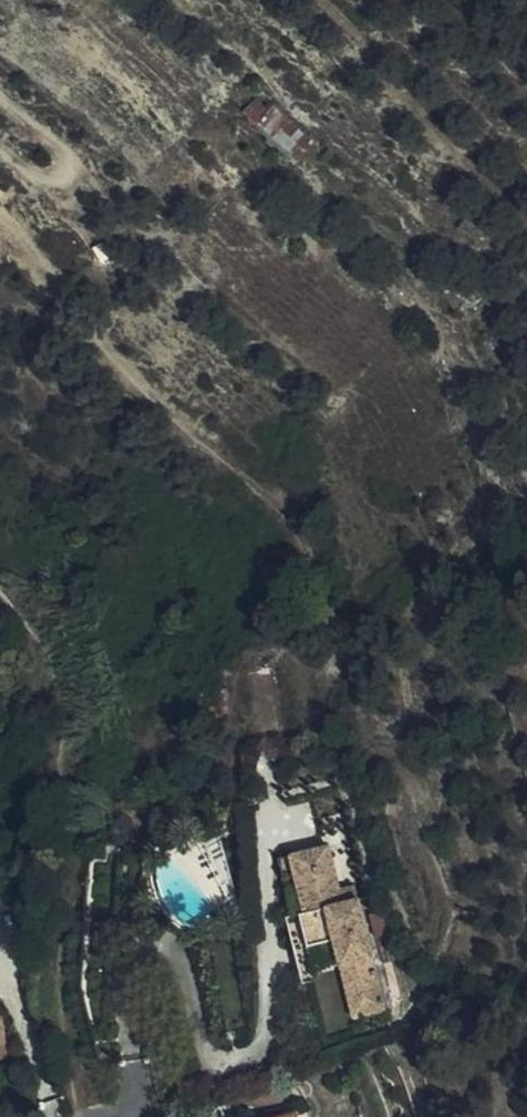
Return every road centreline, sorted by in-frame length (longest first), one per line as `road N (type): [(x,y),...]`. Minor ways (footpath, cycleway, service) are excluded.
road 1 (track): [(0,221),(50,267),(123,361),(290,518),(374,726),(388,733),(401,723),(401,654),(412,631),(496,578),(509,559),(496,484),(469,375),(416,297),(367,229),(263,147)]
road 2 (track): [(84,1116),(67,1008),(72,918),(63,702),(39,637),(0,589)]
road 3 (track): [(0,163),(50,196),(67,190),(65,169),(0,105)]

